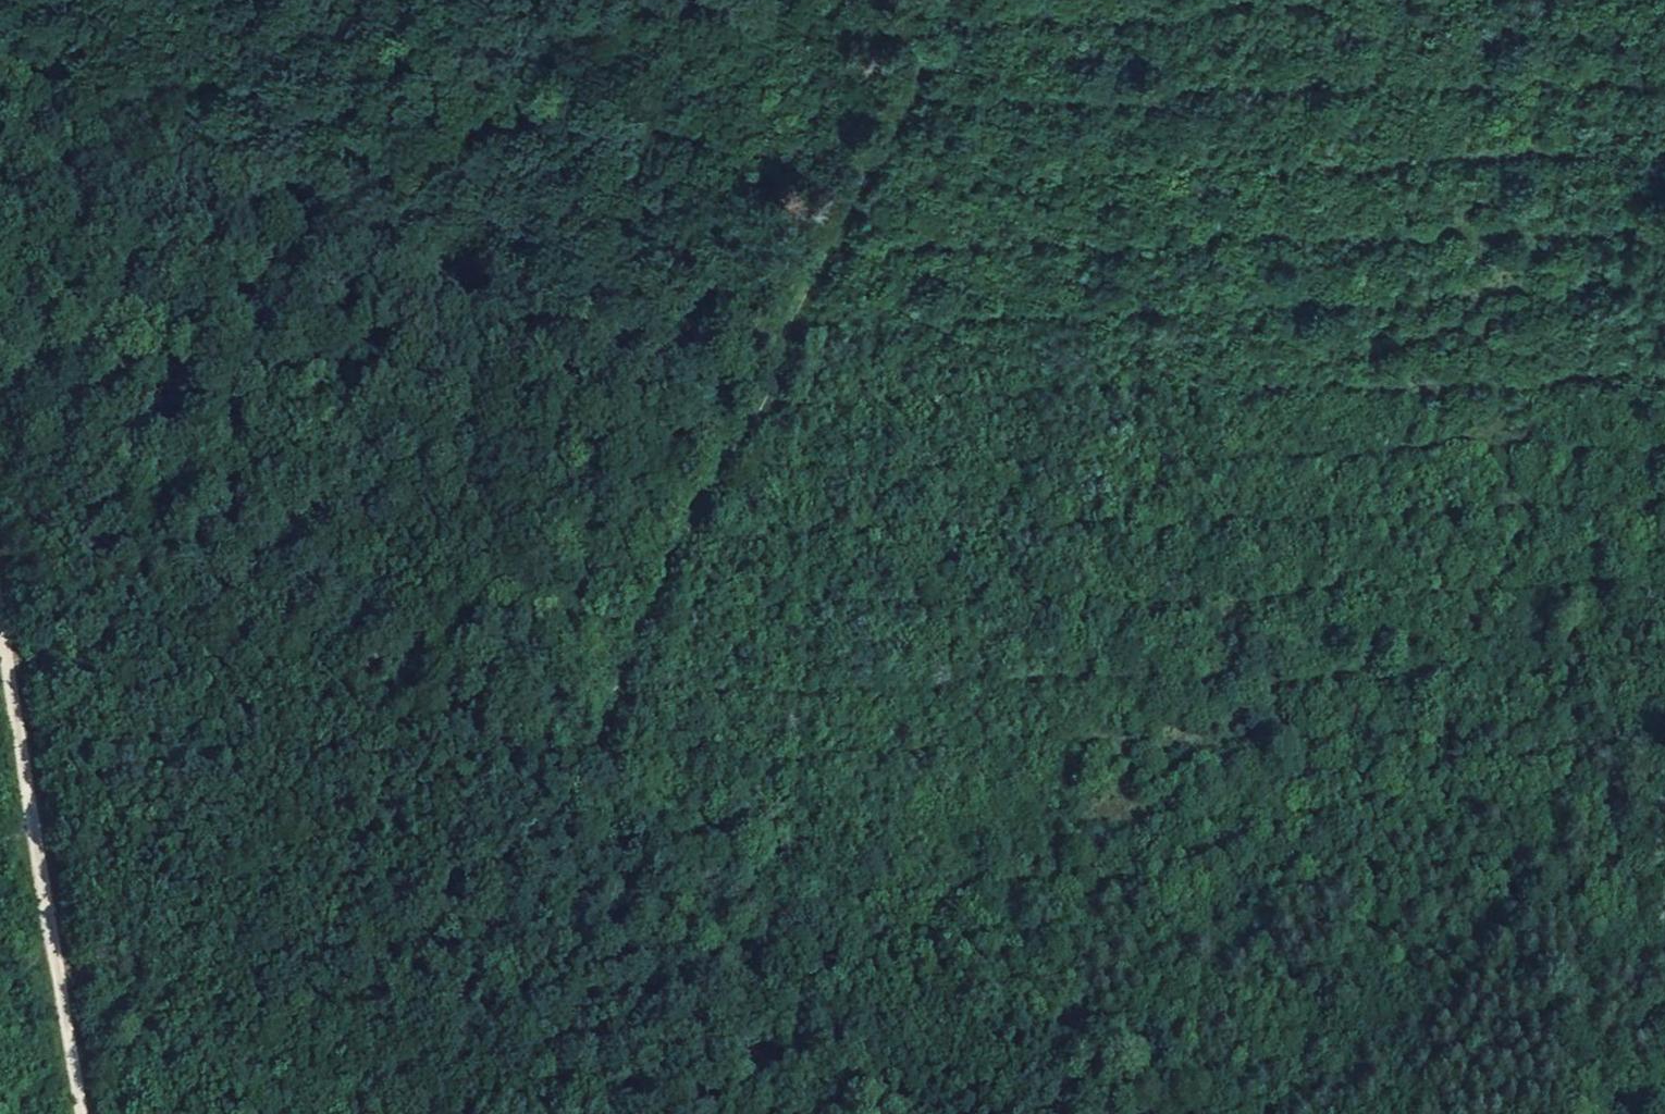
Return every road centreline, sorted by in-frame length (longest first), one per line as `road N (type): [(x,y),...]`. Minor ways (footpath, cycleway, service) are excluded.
road 1 (track): [(0,634),(83,1113)]

